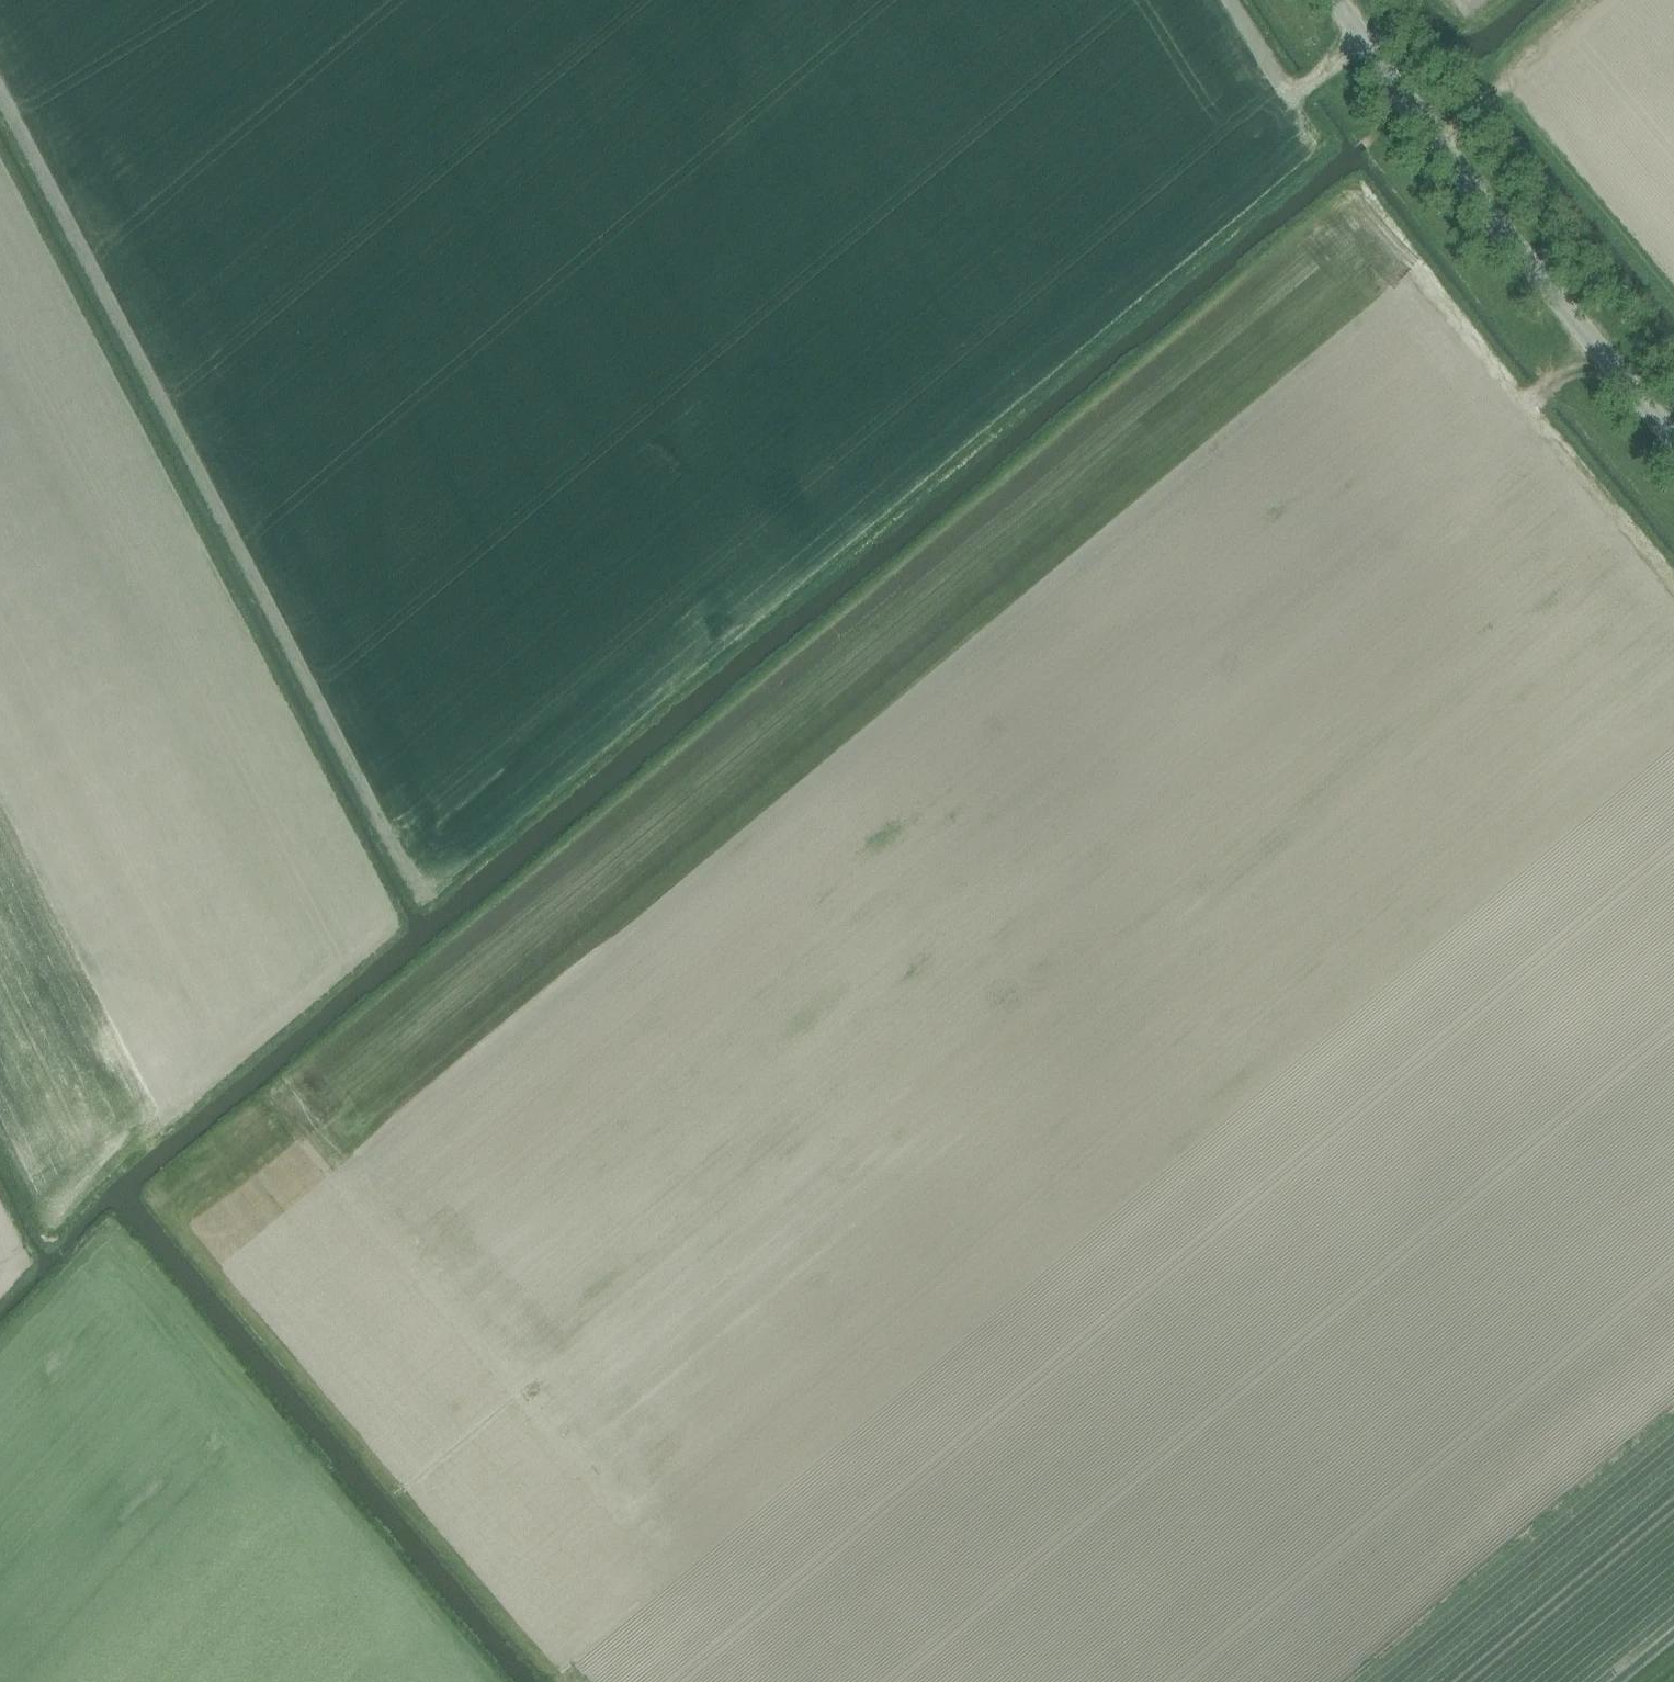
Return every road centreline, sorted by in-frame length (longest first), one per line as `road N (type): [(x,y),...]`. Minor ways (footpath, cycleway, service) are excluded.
road 1 (unclassified): [(1673,440),(1445,153),(1342,0)]
road 2 (track): [(1587,0),(1538,41),(1445,153)]

